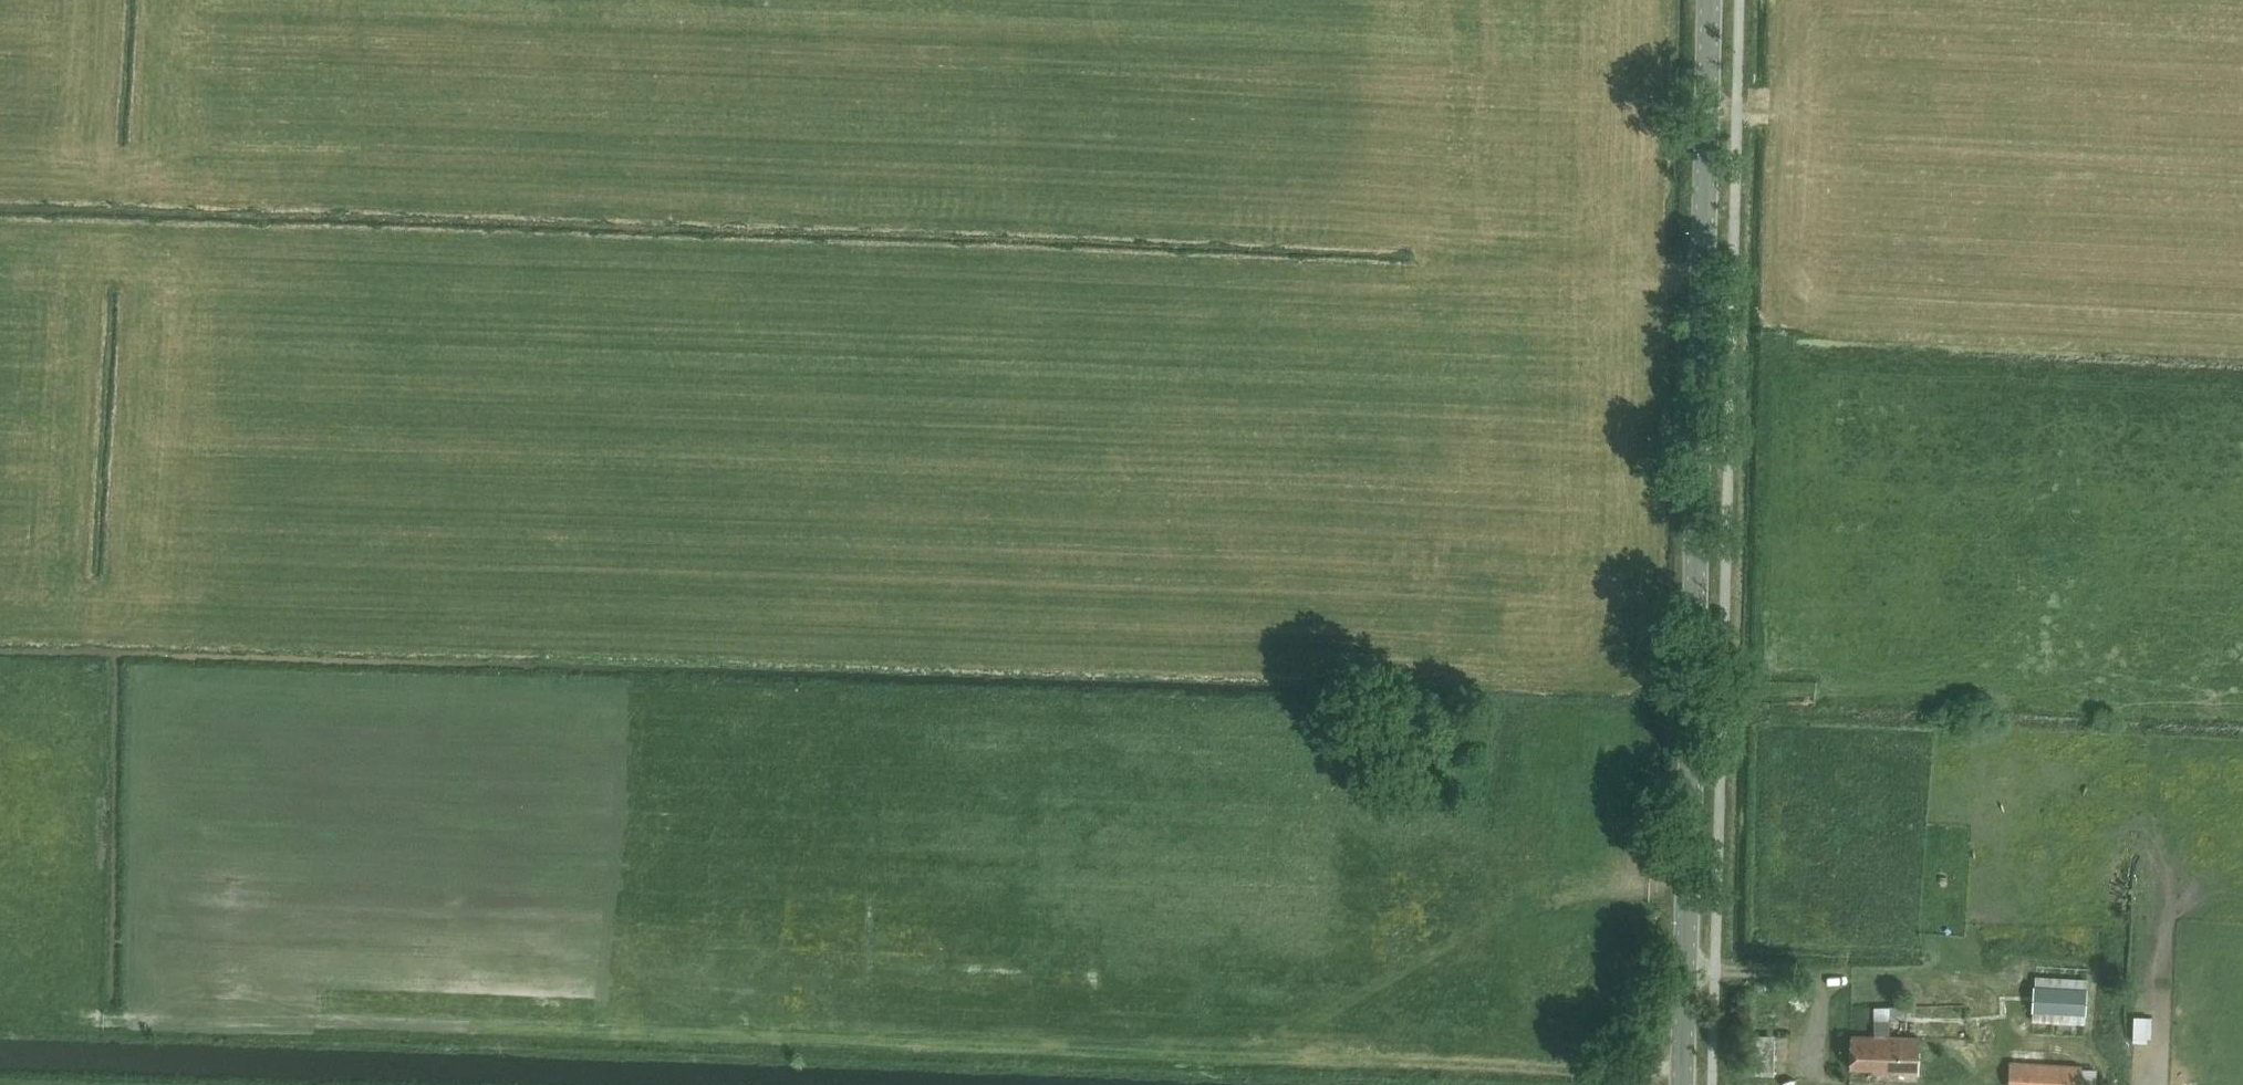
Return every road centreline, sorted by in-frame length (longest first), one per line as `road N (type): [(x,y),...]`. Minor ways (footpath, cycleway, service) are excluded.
road 1 (secondary): [(1681,1084),(1712,0)]

